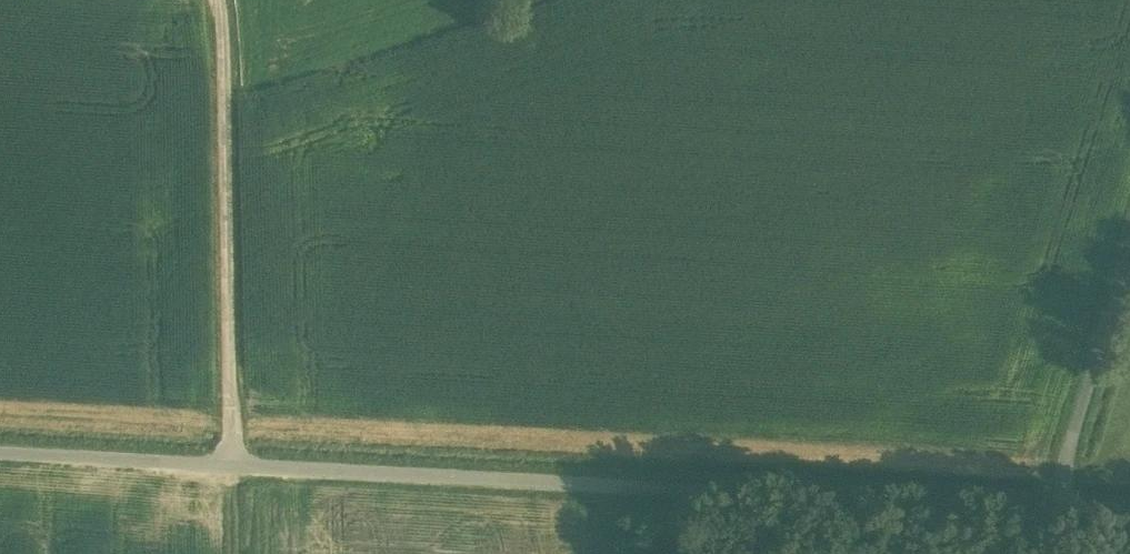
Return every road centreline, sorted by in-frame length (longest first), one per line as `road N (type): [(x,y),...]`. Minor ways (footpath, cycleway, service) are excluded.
road 1 (unclassified): [(232,463),(1022,510)]
road 2 (unclassified): [(232,463),(220,0)]
road 3 (unclassified): [(1022,510),(1129,210)]
road 4 (unclassified): [(0,451),(232,463)]

